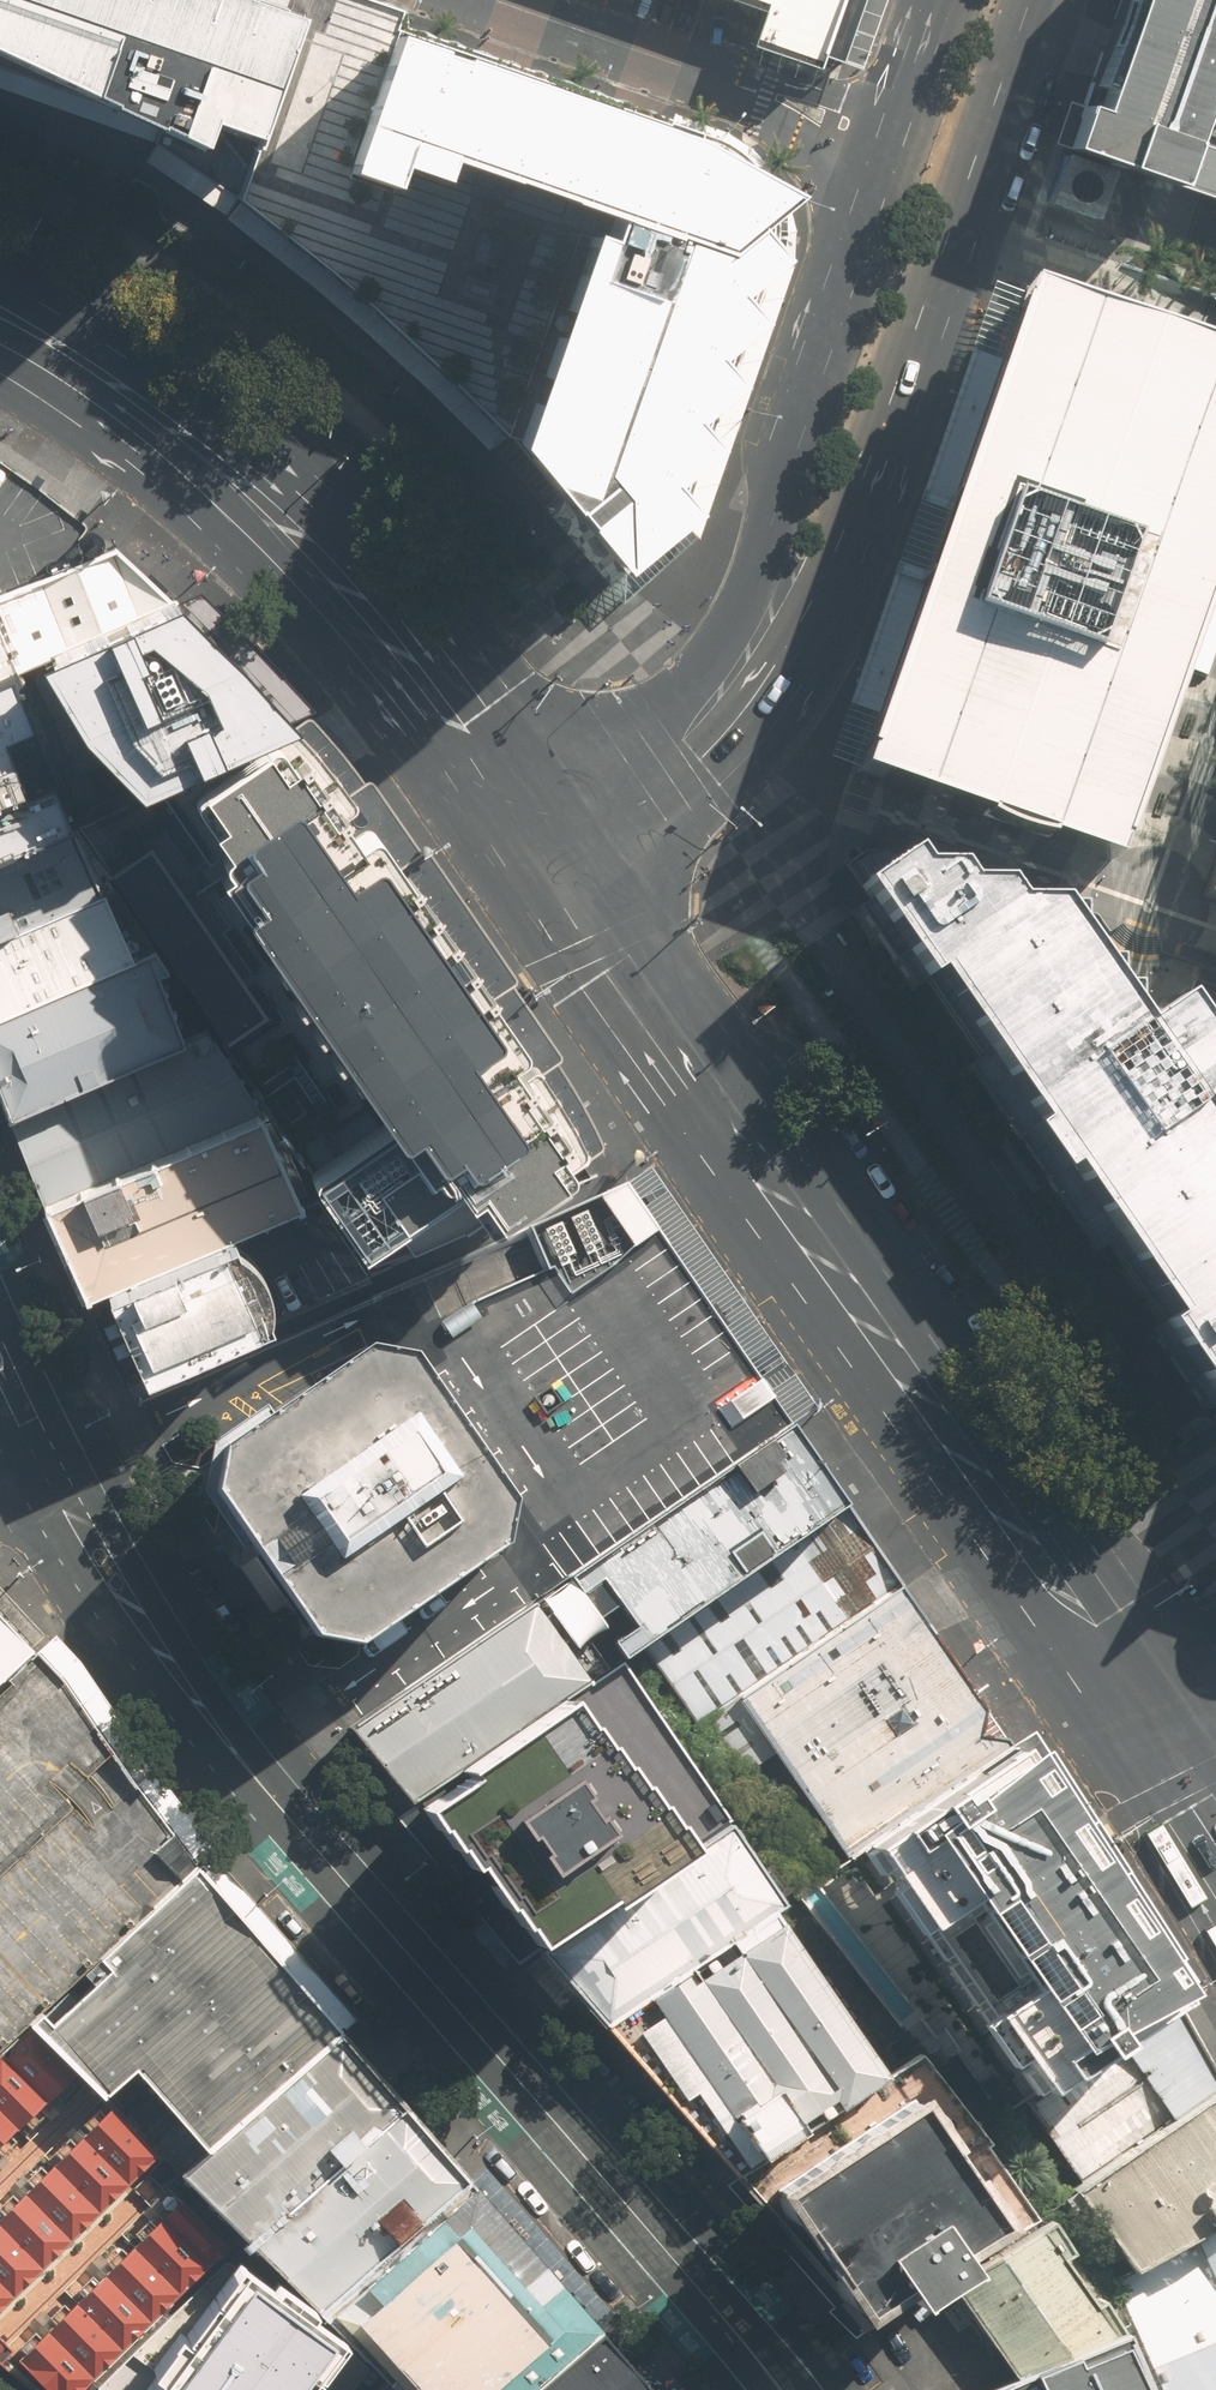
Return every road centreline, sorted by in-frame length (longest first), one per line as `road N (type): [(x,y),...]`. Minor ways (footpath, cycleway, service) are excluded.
road 1 (secondary): [(781,2389),(226,1739),(158,1649),(52,1465)]
road 2 (secondary): [(531,841),(613,969),(1143,1699)]
road 3 (secondary): [(0,305),(110,368),(187,427),(399,662),(531,841)]
road 4 (secondary): [(1034,0),(852,533),(759,658)]
road 5 (secondary): [(759,658),(792,483),(872,226)]
road 6 (secondary): [(759,658),(684,744),(531,841)]
road 7 (residential): [(718,76),(494,0)]
road 8 (residential): [(872,226),(825,156),(718,76)]
road 9 (residential): [(718,76),(835,101),(884,94),(922,73)]
road 10 (secondary): [(872,226),(922,73)]
road 11 (secondary): [(1143,1699),(1215,1821)]
road 12 (secondary): [(52,1465),(0,1351)]

